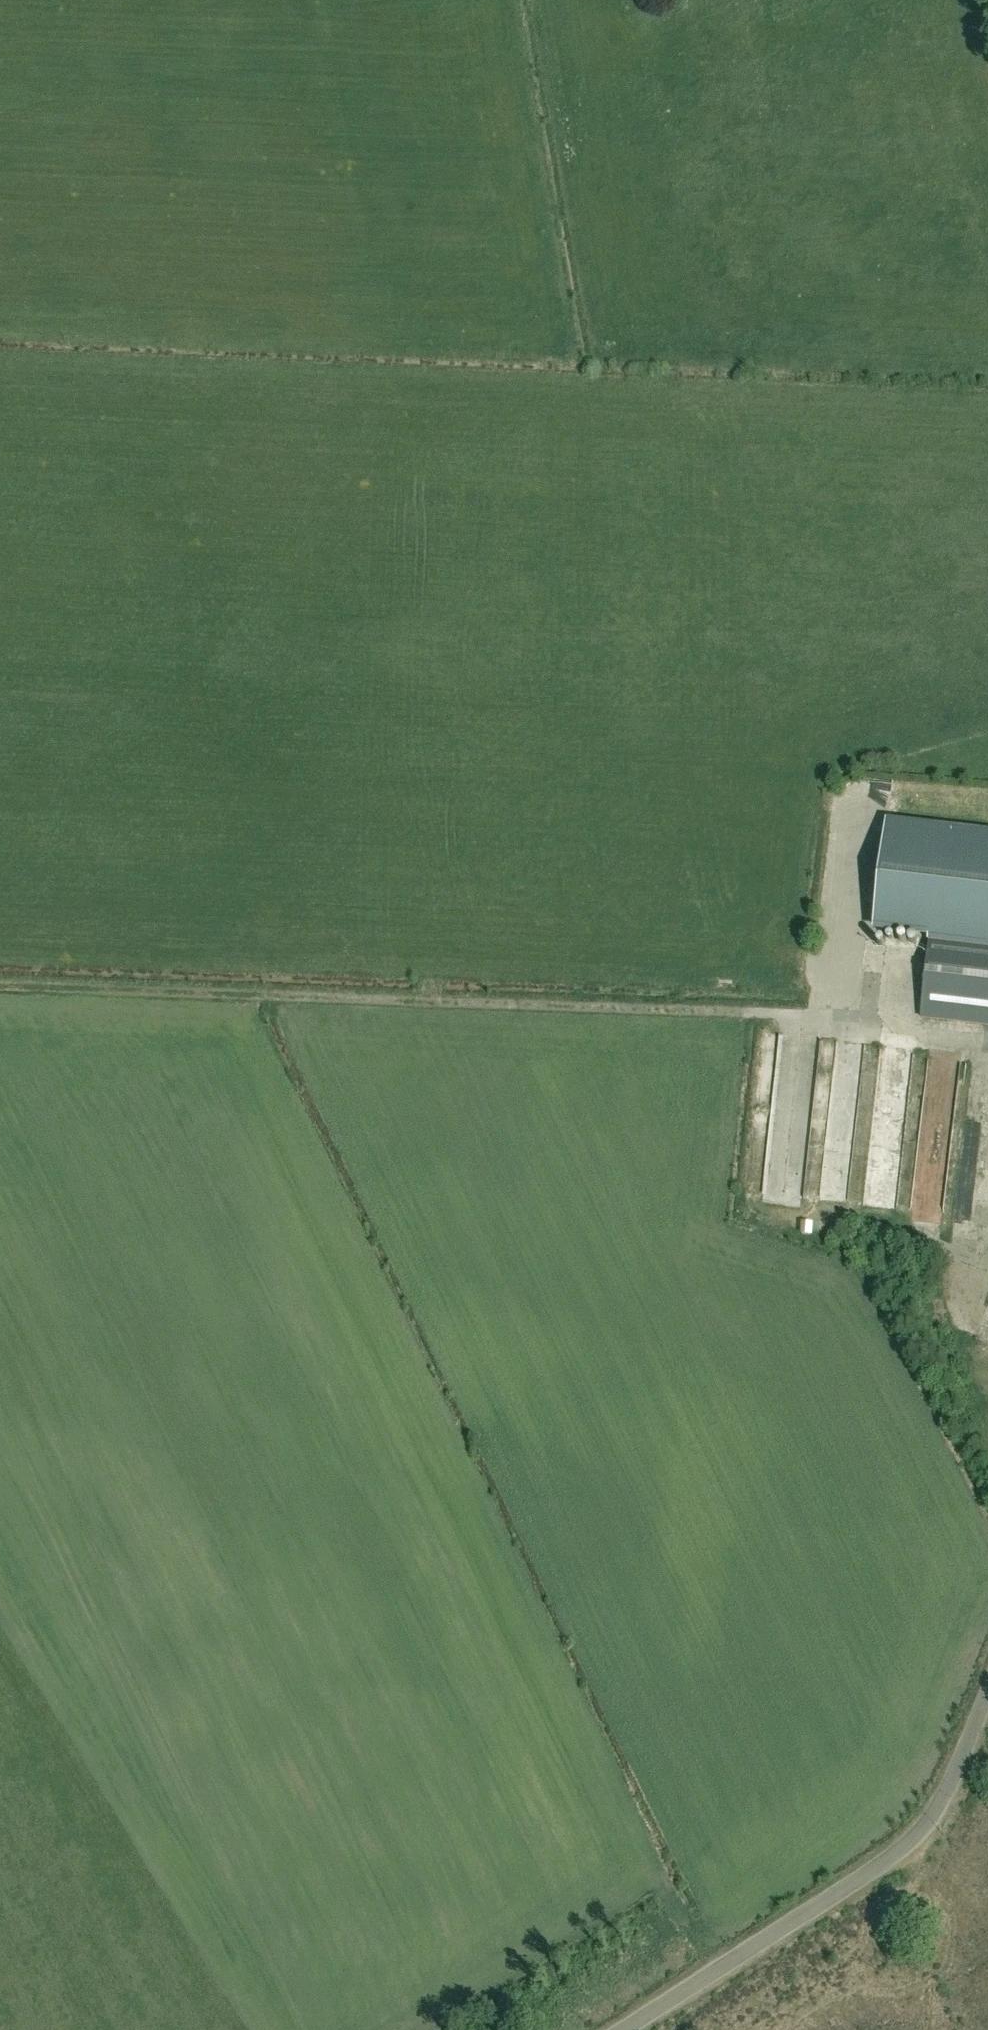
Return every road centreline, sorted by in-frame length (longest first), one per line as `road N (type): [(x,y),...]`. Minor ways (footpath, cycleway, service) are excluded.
road 1 (track): [(0,987),(776,1013)]
road 2 (unclassified): [(630,2029),(907,1851),(939,1815),(987,1694)]

